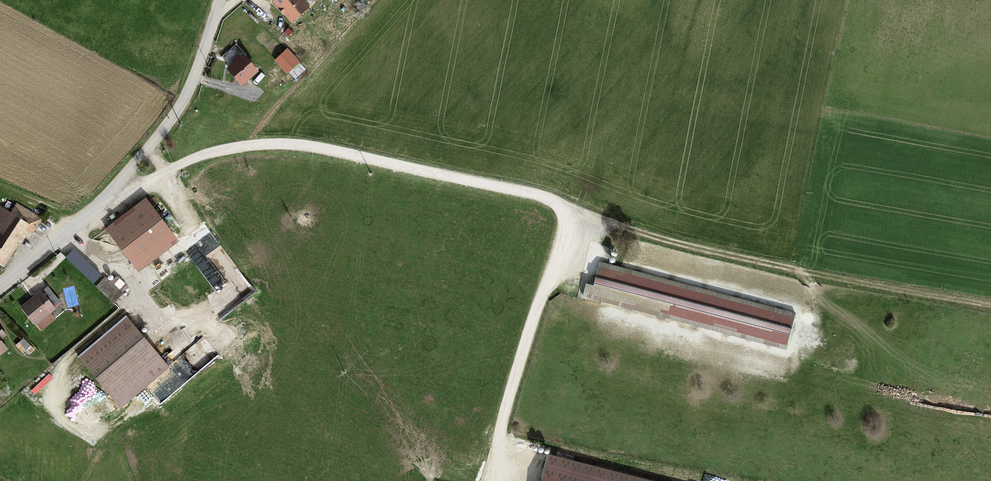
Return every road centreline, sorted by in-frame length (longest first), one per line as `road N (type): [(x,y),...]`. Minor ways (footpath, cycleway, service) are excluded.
road 1 (track): [(573,213),(539,196),(306,144),(234,145),(140,184),(121,183)]
road 2 (track): [(990,307),(804,276),(573,213)]
road 3 (residential): [(0,287),(92,214),(148,155),(193,79),(221,0)]
road 4 (track): [(573,213),(533,318),(489,470)]

